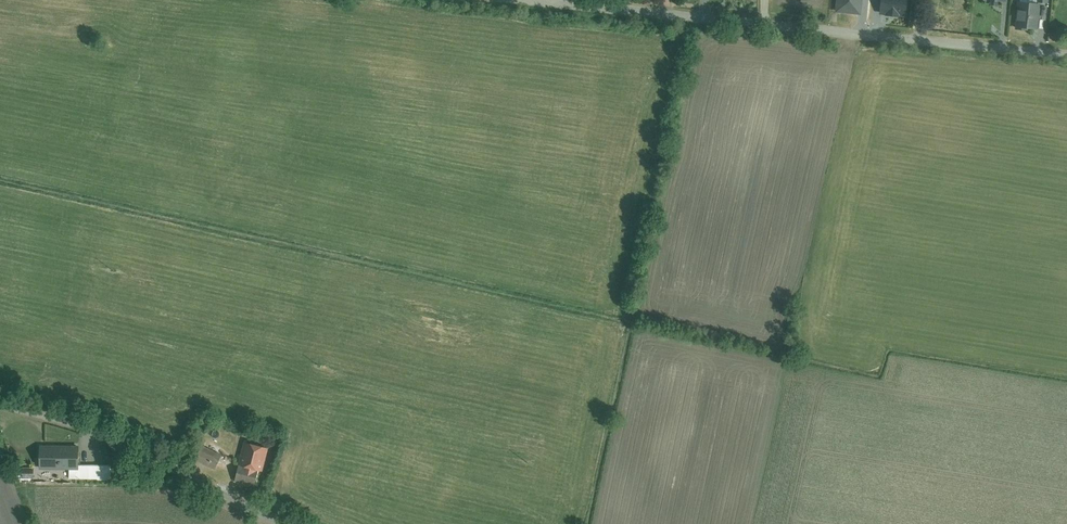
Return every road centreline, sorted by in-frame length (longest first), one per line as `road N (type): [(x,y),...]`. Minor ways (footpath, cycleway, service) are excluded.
road 1 (unclassified): [(1066,55),(531,0)]
road 2 (residential): [(0,407),(119,445),(270,523)]

